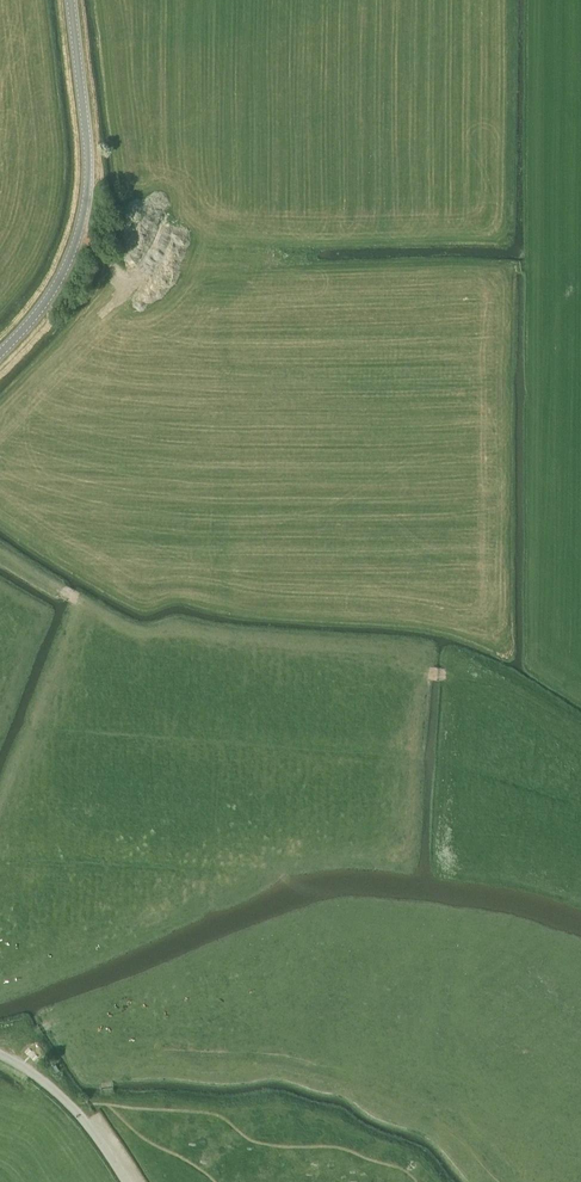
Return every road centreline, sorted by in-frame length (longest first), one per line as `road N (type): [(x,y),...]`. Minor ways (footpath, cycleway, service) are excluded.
road 1 (tertiary): [(0,354),(55,286),(82,214),(87,163),(69,0)]
road 2 (unclassified): [(127,1181),(78,1111),(0,1054)]

